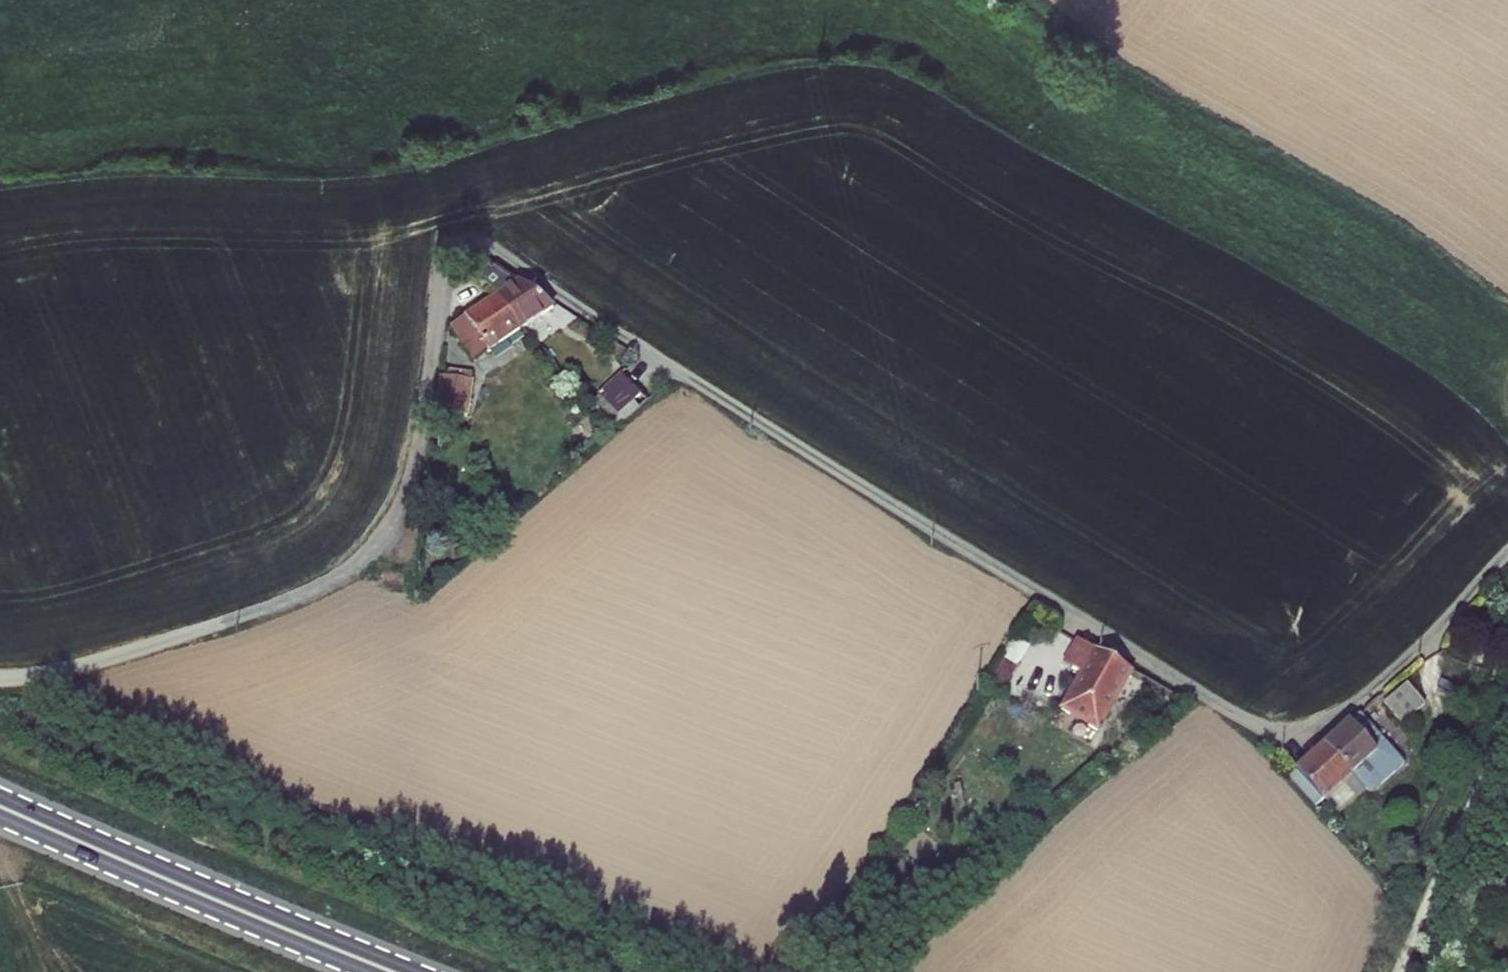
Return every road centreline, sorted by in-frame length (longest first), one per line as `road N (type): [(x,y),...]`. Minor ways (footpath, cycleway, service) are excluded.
road 1 (track): [(0,678),(83,664),(247,614),(324,584),(372,551),(409,480),(441,259),(467,235),(1260,727),(1296,732),(1347,710),(1507,552)]
road 2 (secondary): [(392,971),(0,805)]

